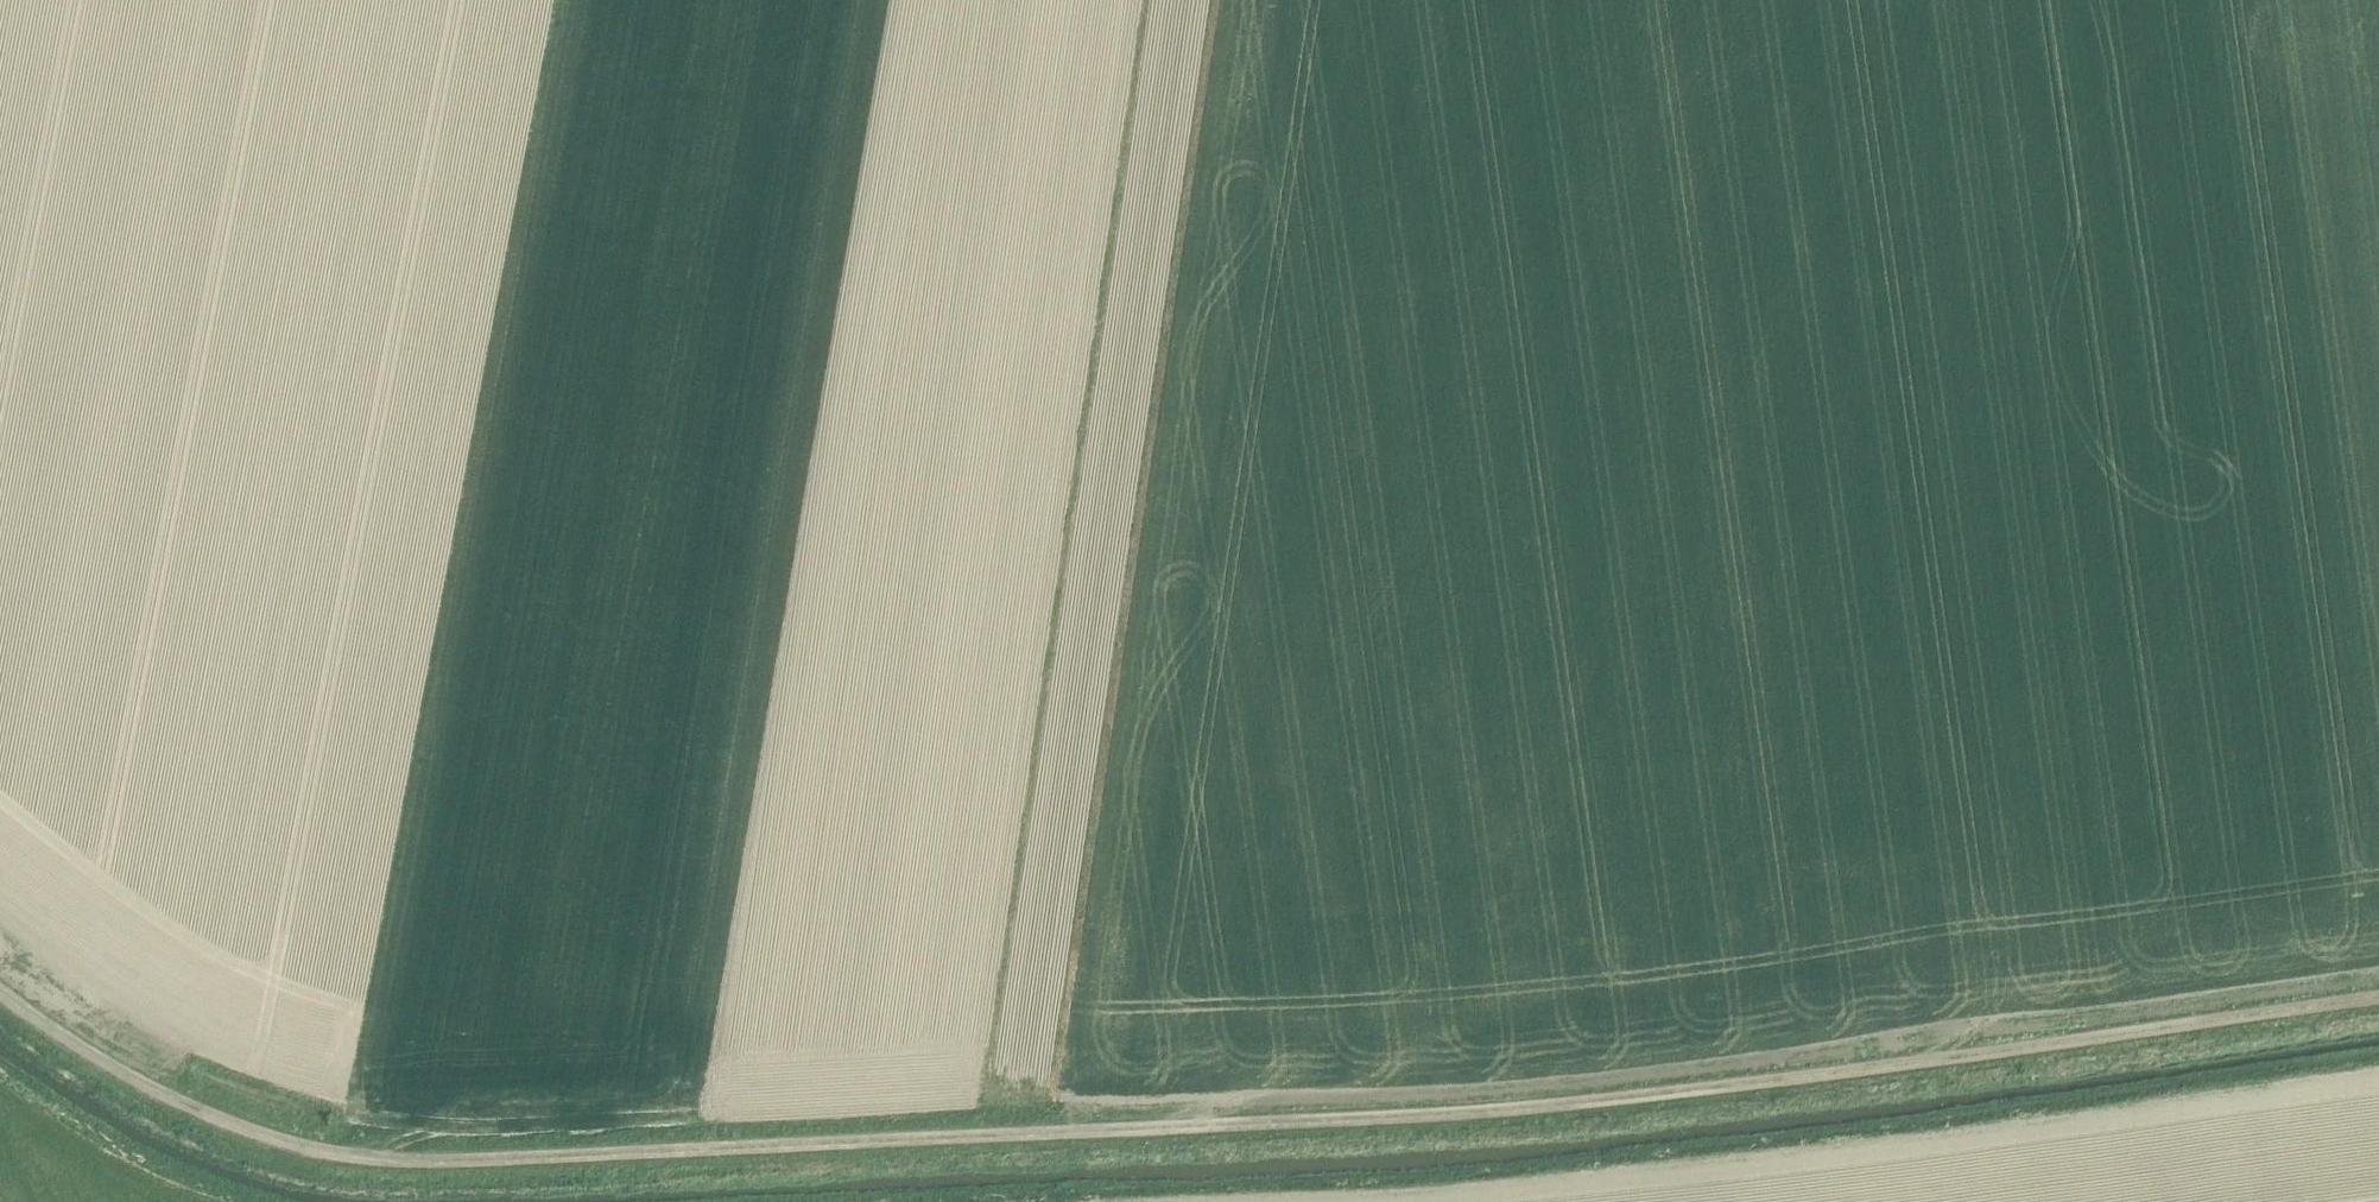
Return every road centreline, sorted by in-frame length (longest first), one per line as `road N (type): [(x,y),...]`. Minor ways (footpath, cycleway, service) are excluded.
road 1 (unclassified): [(2378,1002),(2020,1053),(1458,1115),(418,1162),(296,1146),(152,1088),(0,992)]

